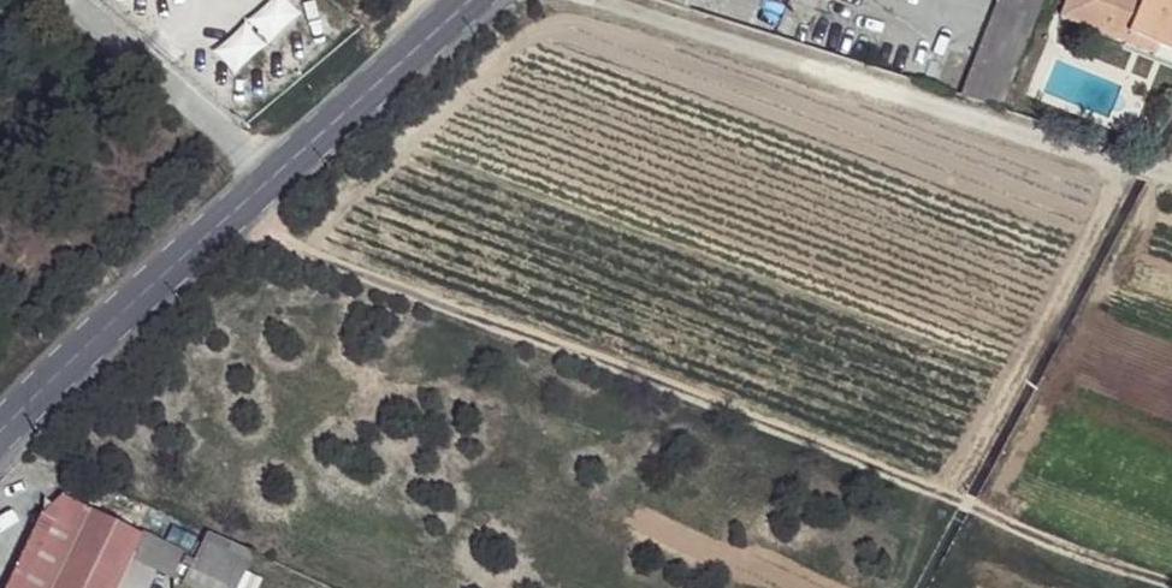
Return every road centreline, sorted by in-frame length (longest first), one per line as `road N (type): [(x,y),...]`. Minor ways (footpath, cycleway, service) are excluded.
road 1 (primary): [(472,0),(0,436)]

